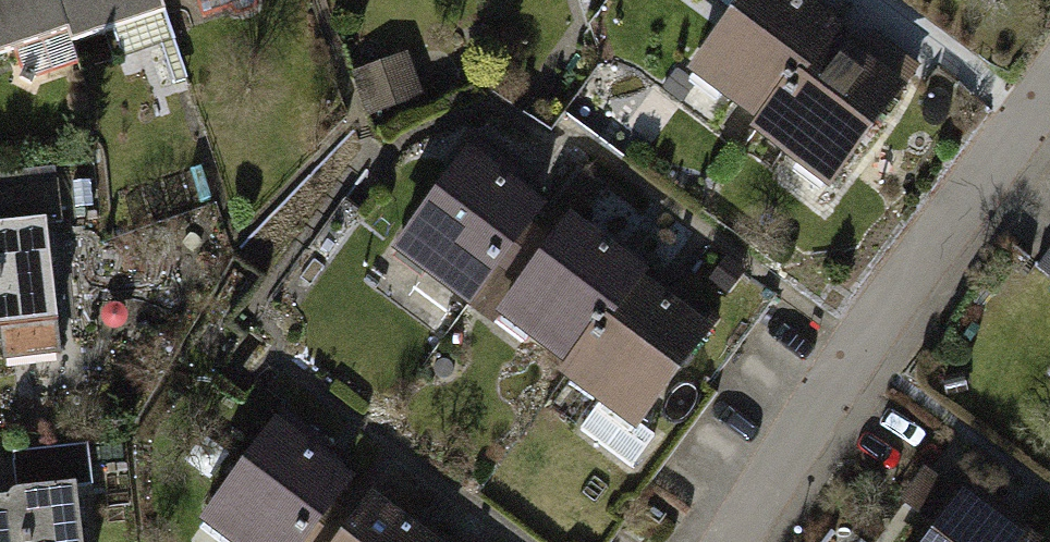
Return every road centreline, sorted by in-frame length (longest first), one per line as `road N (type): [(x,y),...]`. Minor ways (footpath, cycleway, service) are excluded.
road 1 (residential): [(737,541),(861,345),(1049,90)]

